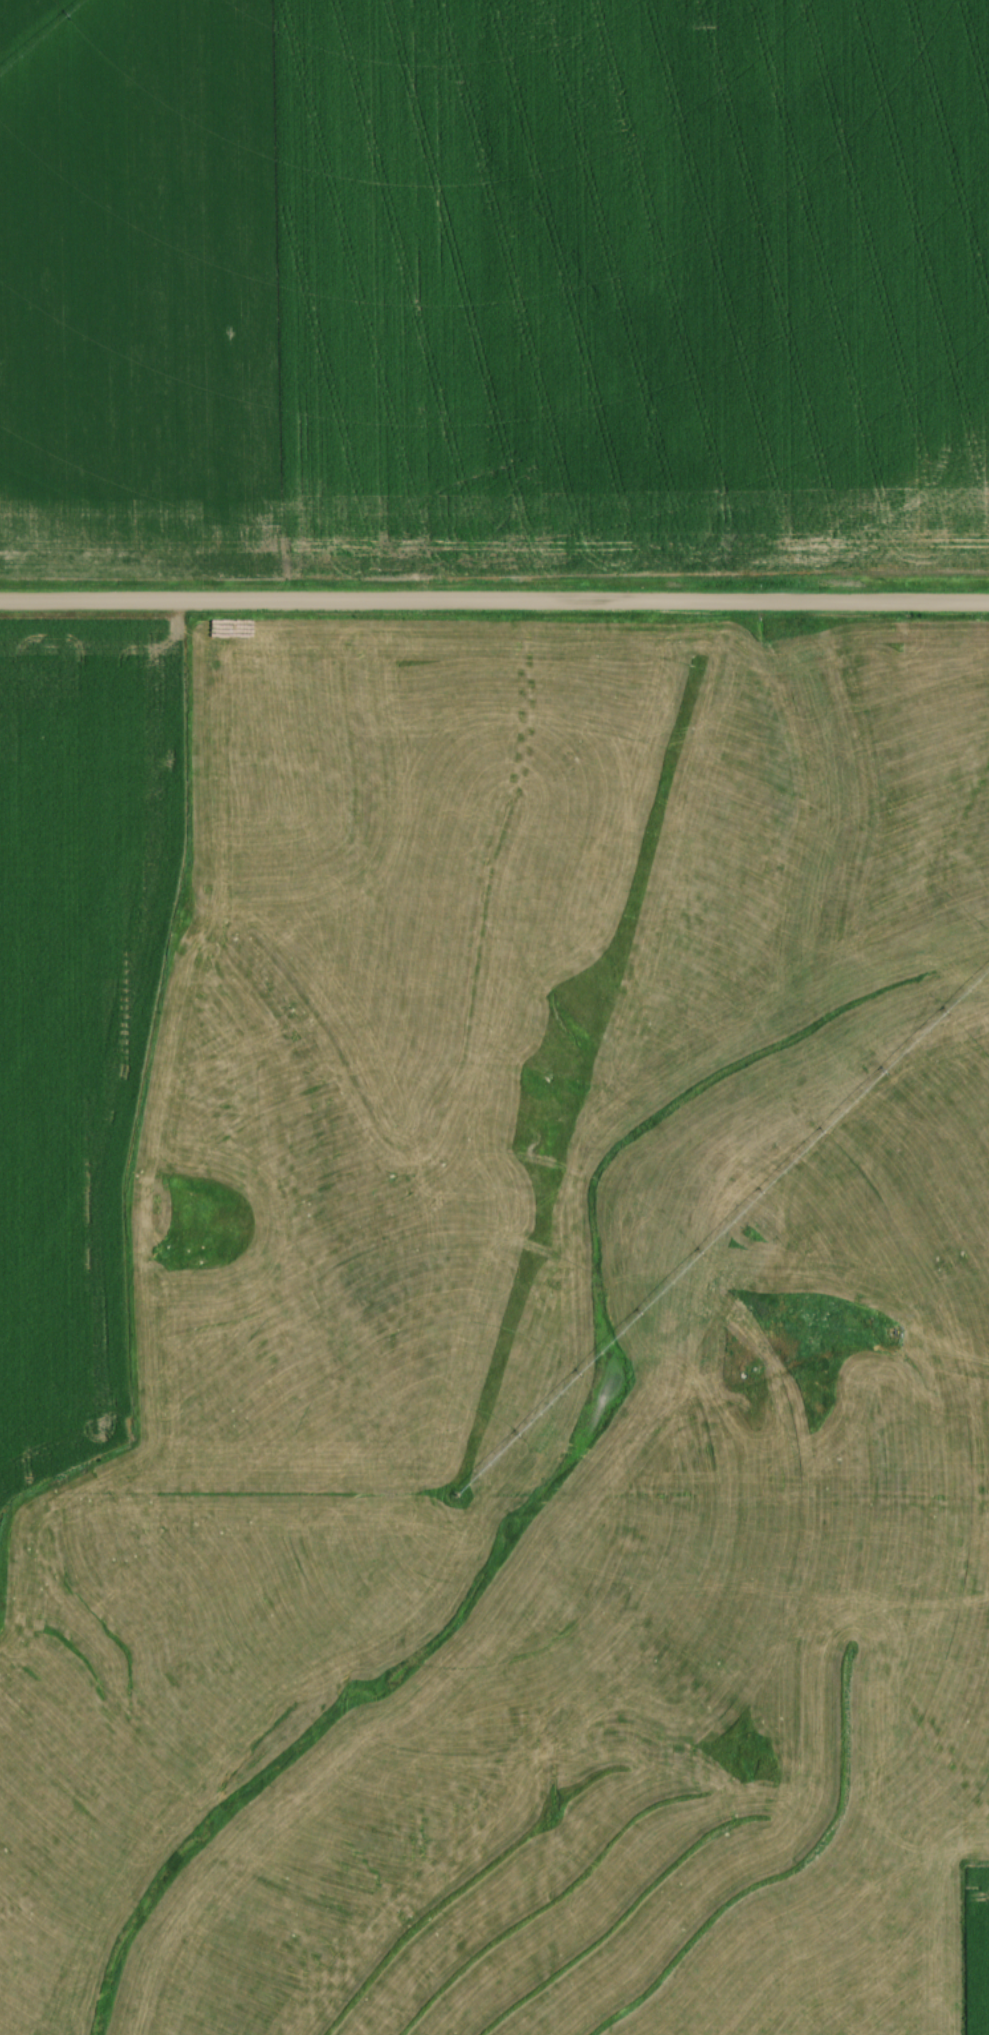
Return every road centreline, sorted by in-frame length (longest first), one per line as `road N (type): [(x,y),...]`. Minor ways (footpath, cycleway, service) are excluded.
road 1 (residential): [(0,605),(988,608)]

